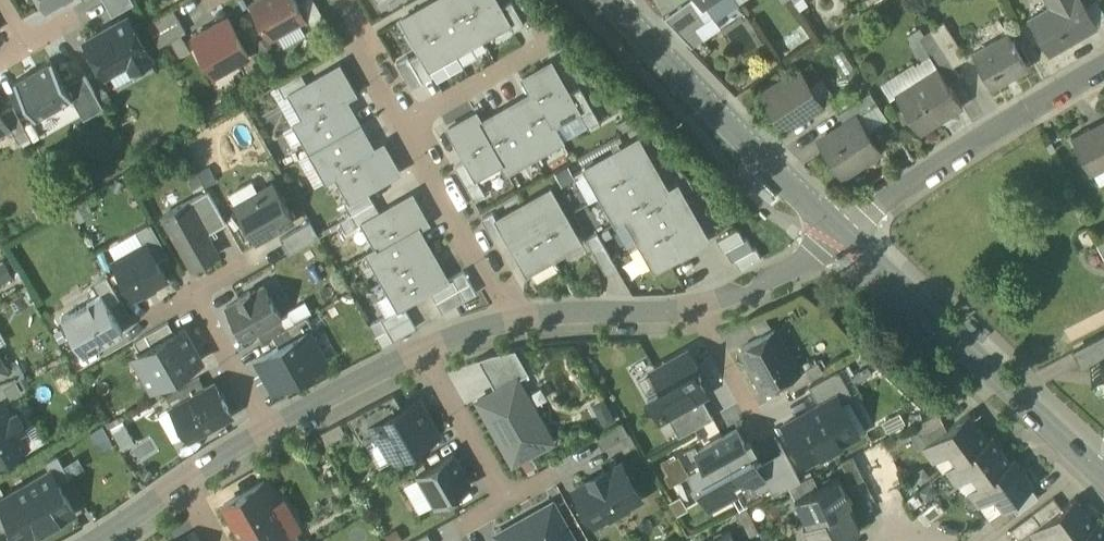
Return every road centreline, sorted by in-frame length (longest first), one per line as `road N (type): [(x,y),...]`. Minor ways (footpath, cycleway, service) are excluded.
road 1 (tertiary): [(1103,473),(842,229)]
road 2 (tertiary): [(842,229),(771,169),(610,0)]
road 3 (residential): [(842,229),(1103,69)]
road 4 (residential): [(527,327),(406,122)]
road 5 (residential): [(424,354),(272,434)]
road 6 (residential): [(842,229),(755,290),(695,313)]
road 7 (residential): [(424,354),(507,502)]
road 8 (residential): [(695,313),(527,327)]
road 9 (residential): [(272,434),(194,295)]
road 10 (residential): [(406,122),(542,46)]
road 11 (residential): [(695,313),(763,435)]
road 12 (residential): [(406,122),(344,0)]

